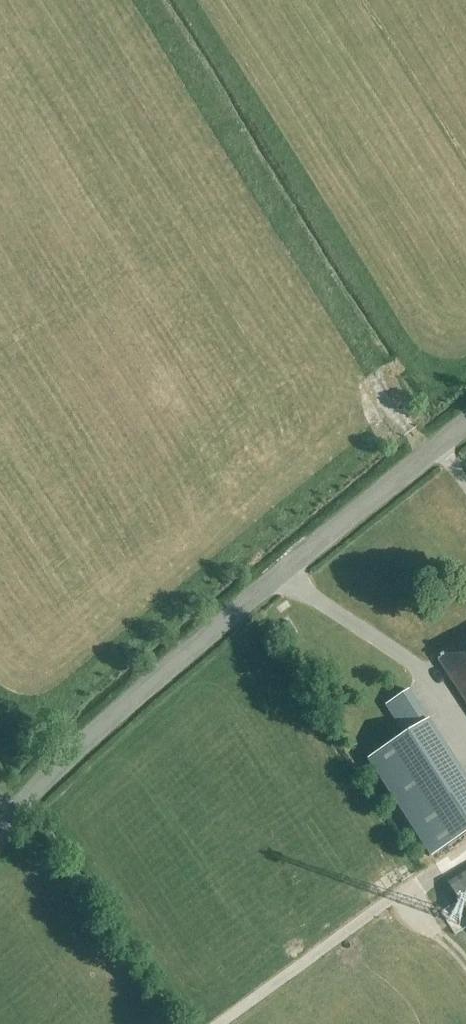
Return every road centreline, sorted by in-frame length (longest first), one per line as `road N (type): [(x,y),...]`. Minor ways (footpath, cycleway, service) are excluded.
road 1 (unclassified): [(0,829),(100,727),(465,424)]
road 2 (track): [(437,934),(403,891),(219,1023)]

